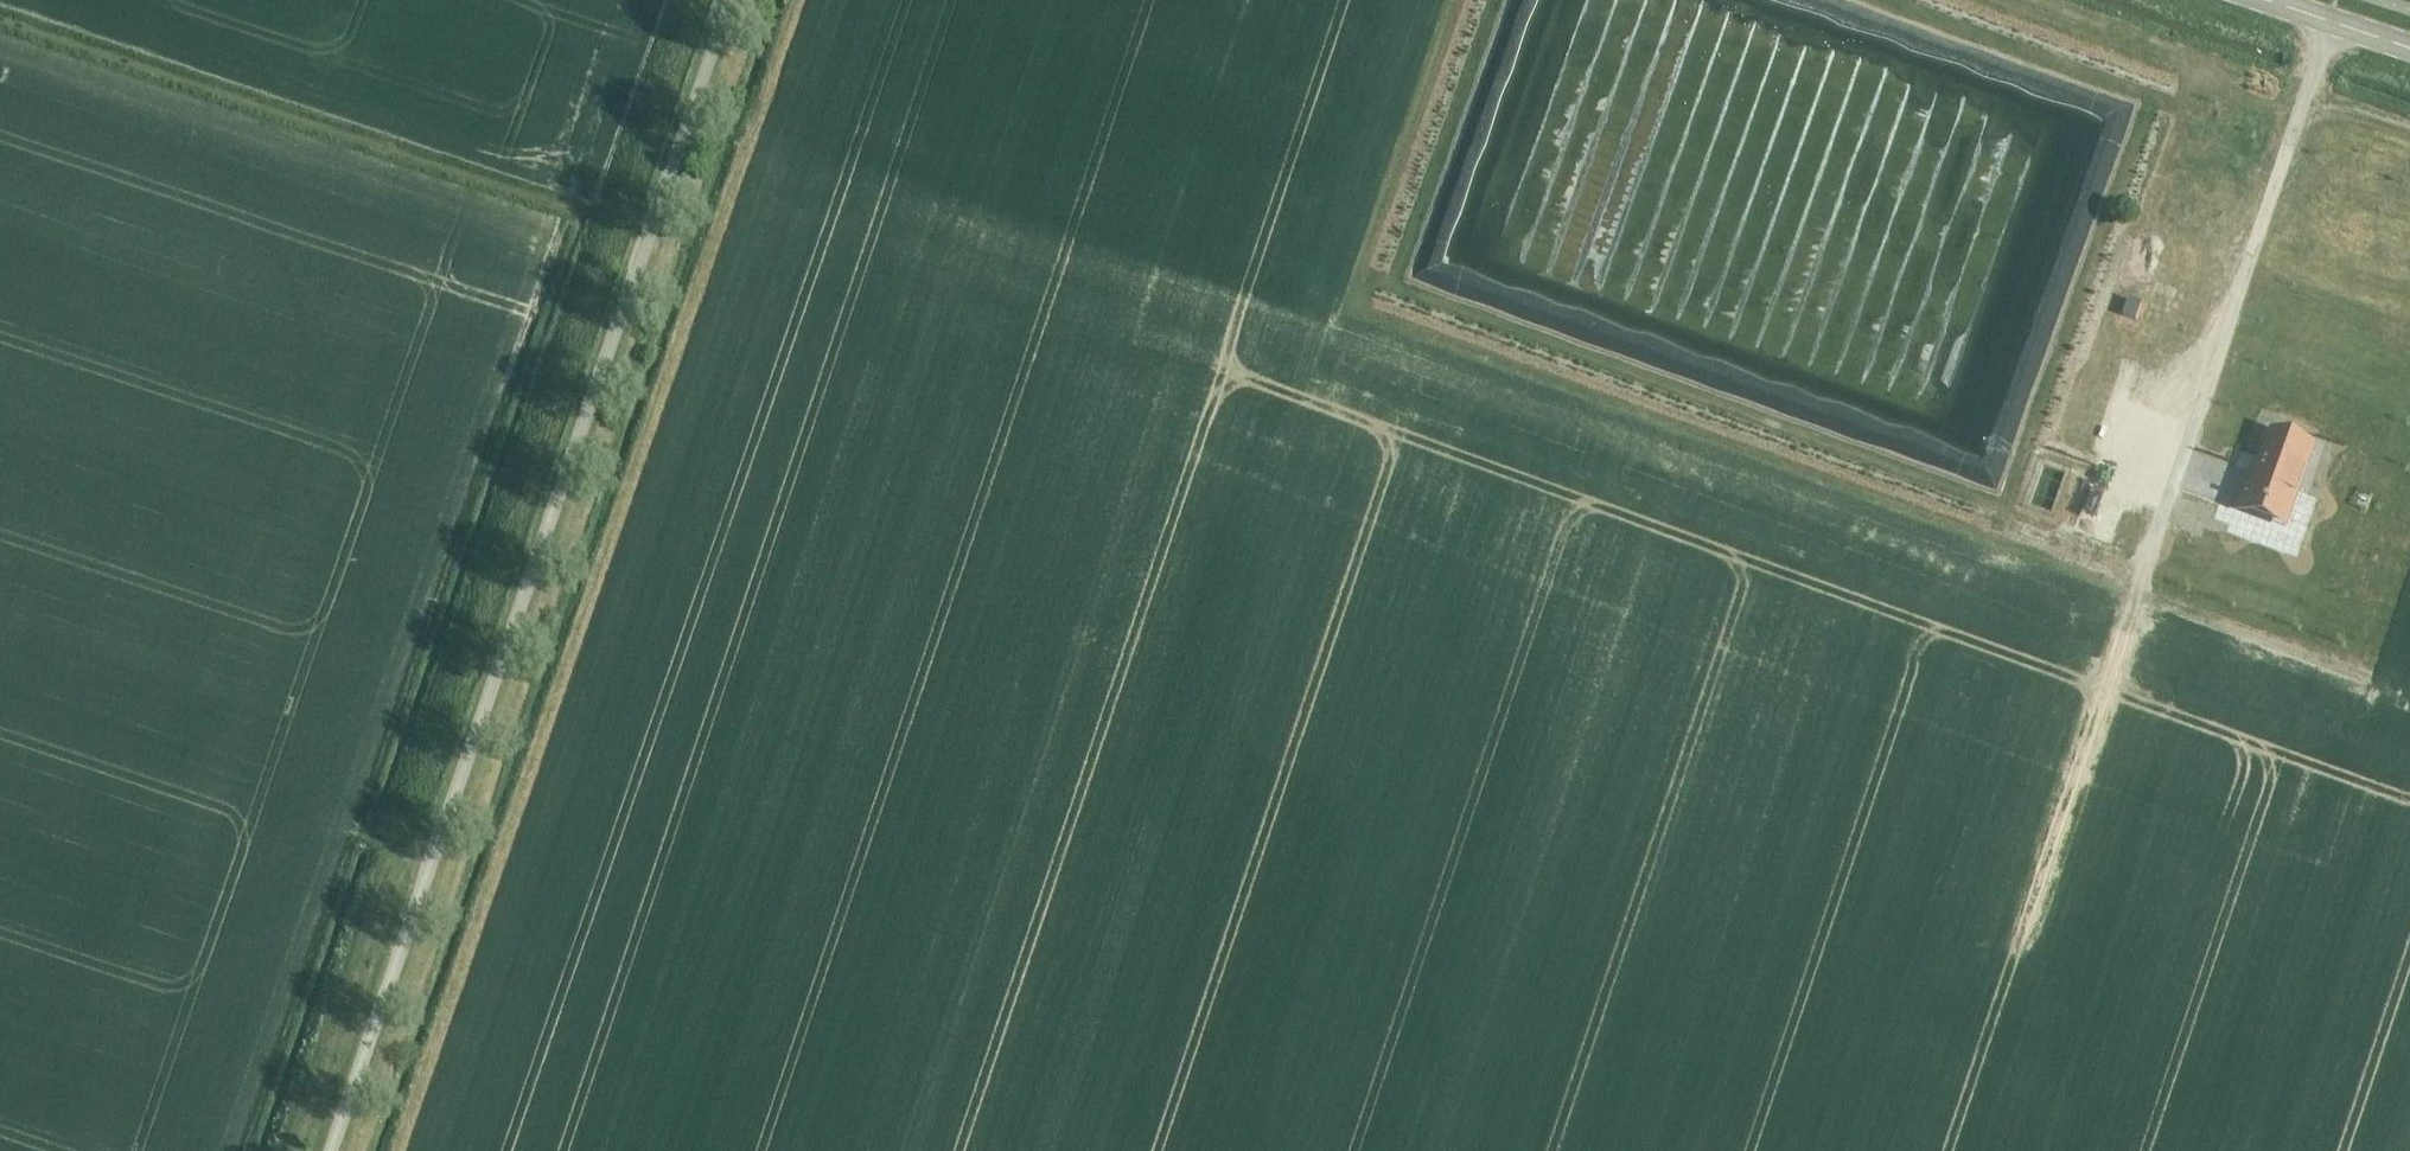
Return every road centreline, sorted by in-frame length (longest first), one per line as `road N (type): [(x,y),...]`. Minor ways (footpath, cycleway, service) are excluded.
road 1 (unclassified): [(328,1150),(728,0)]
road 2 (secondary): [(2409,51),(2258,0)]

